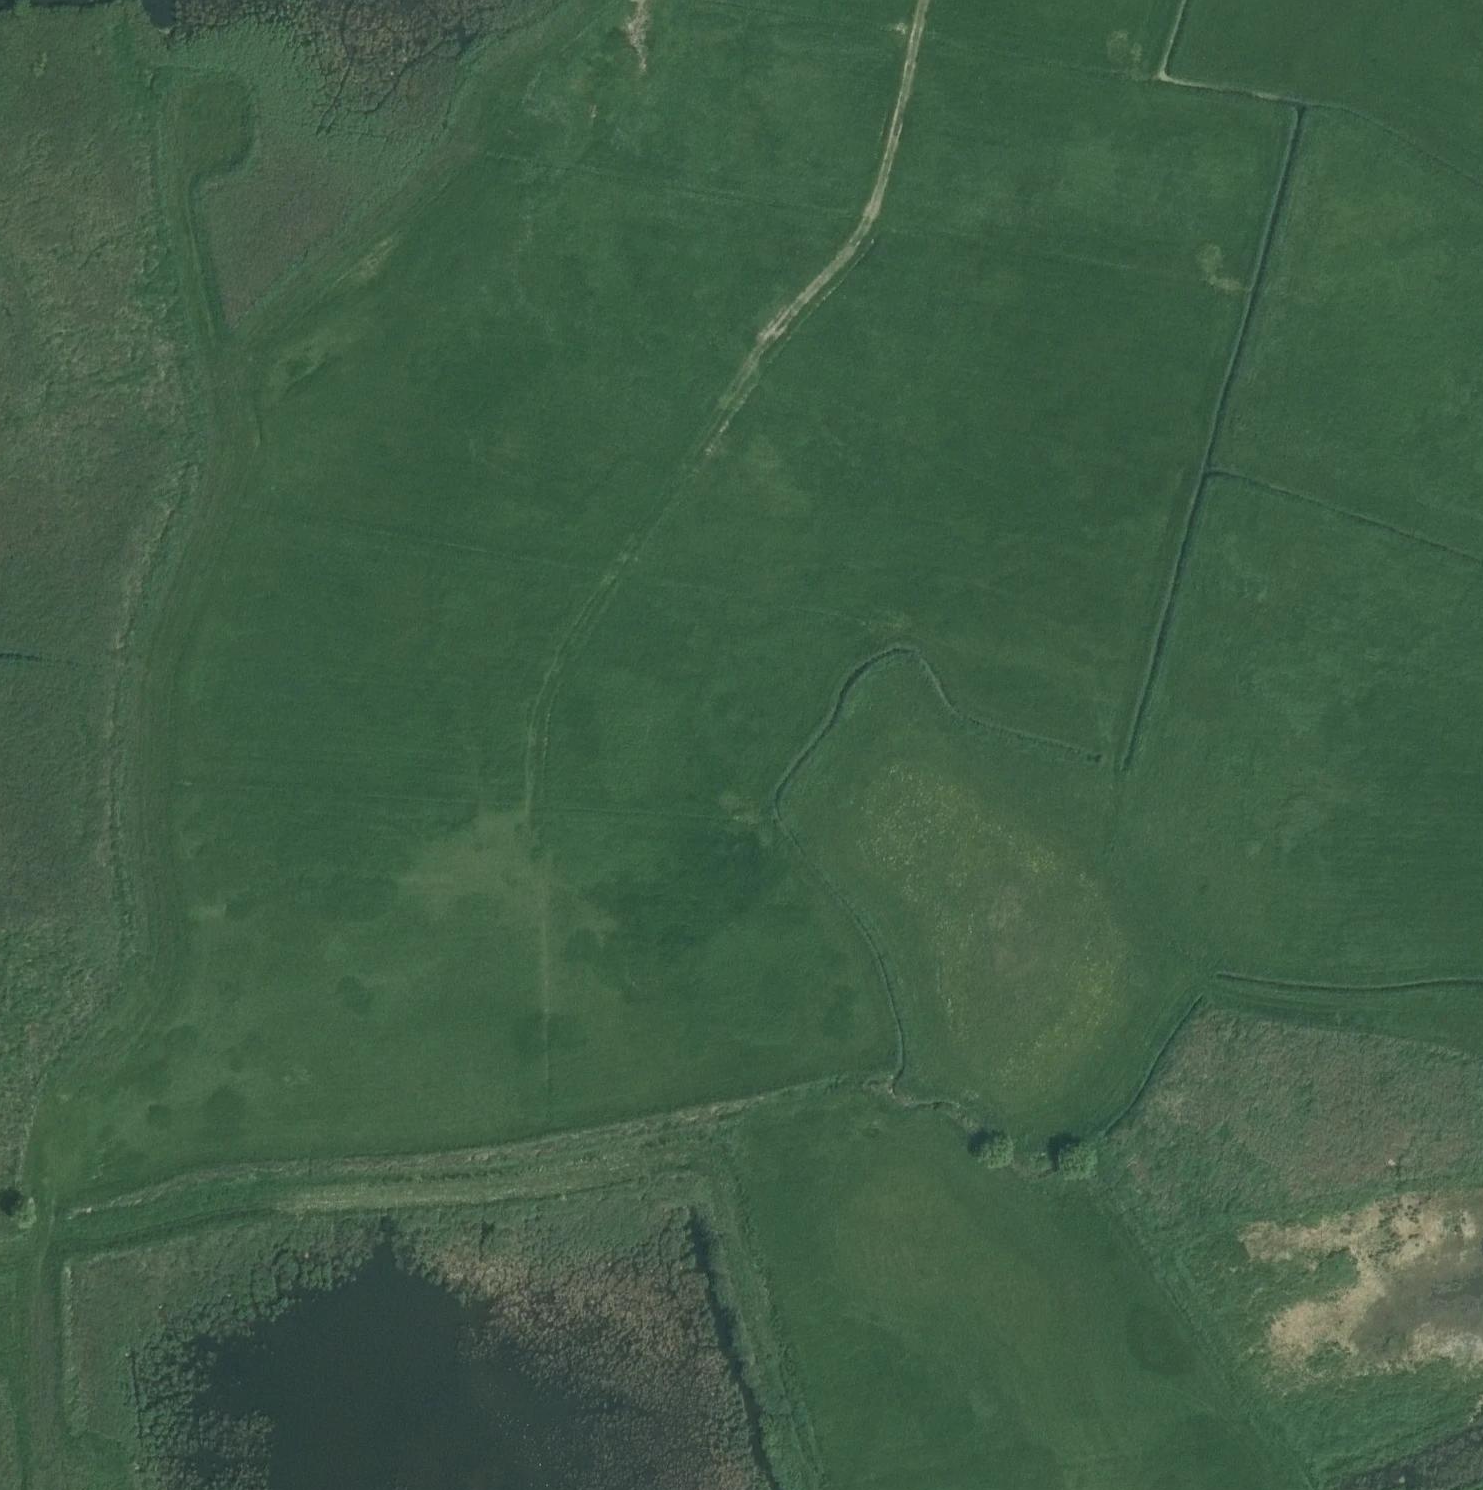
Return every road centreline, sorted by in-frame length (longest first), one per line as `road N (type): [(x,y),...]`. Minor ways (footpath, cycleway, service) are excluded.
road 1 (track): [(1310,1489),(1097,1150)]

